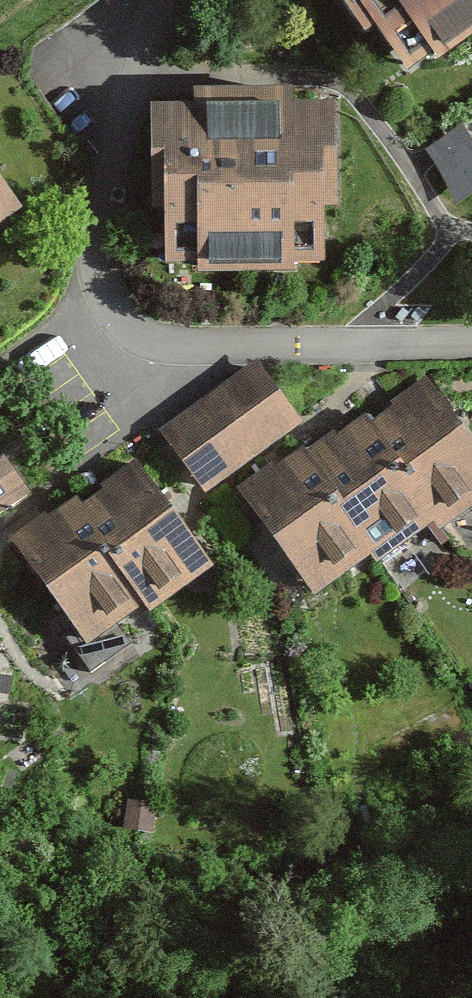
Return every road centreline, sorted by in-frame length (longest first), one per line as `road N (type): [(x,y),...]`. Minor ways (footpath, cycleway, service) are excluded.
road 1 (residential): [(323,345),(137,352),(113,333),(98,281),(100,242),(140,25),(158,0)]
road 2 (residential): [(471,337),(323,345)]

